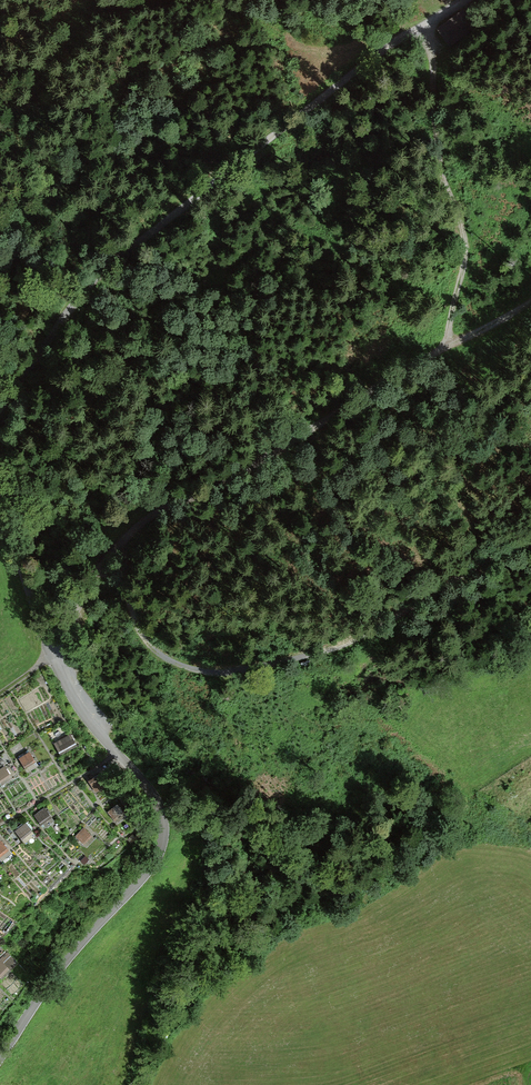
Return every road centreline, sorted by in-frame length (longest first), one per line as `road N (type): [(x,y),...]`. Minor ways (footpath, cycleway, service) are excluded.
road 1 (track): [(428,28),(441,171),(466,239),(443,341),(231,478),(145,520),(57,627),(54,658),(0,694)]
road 2 (residential): [(0,507),(71,693),(155,797),(165,826),(152,867),(74,949),(0,1054)]
road 3 (track): [(464,0),(164,205),(94,278),(0,414)]

